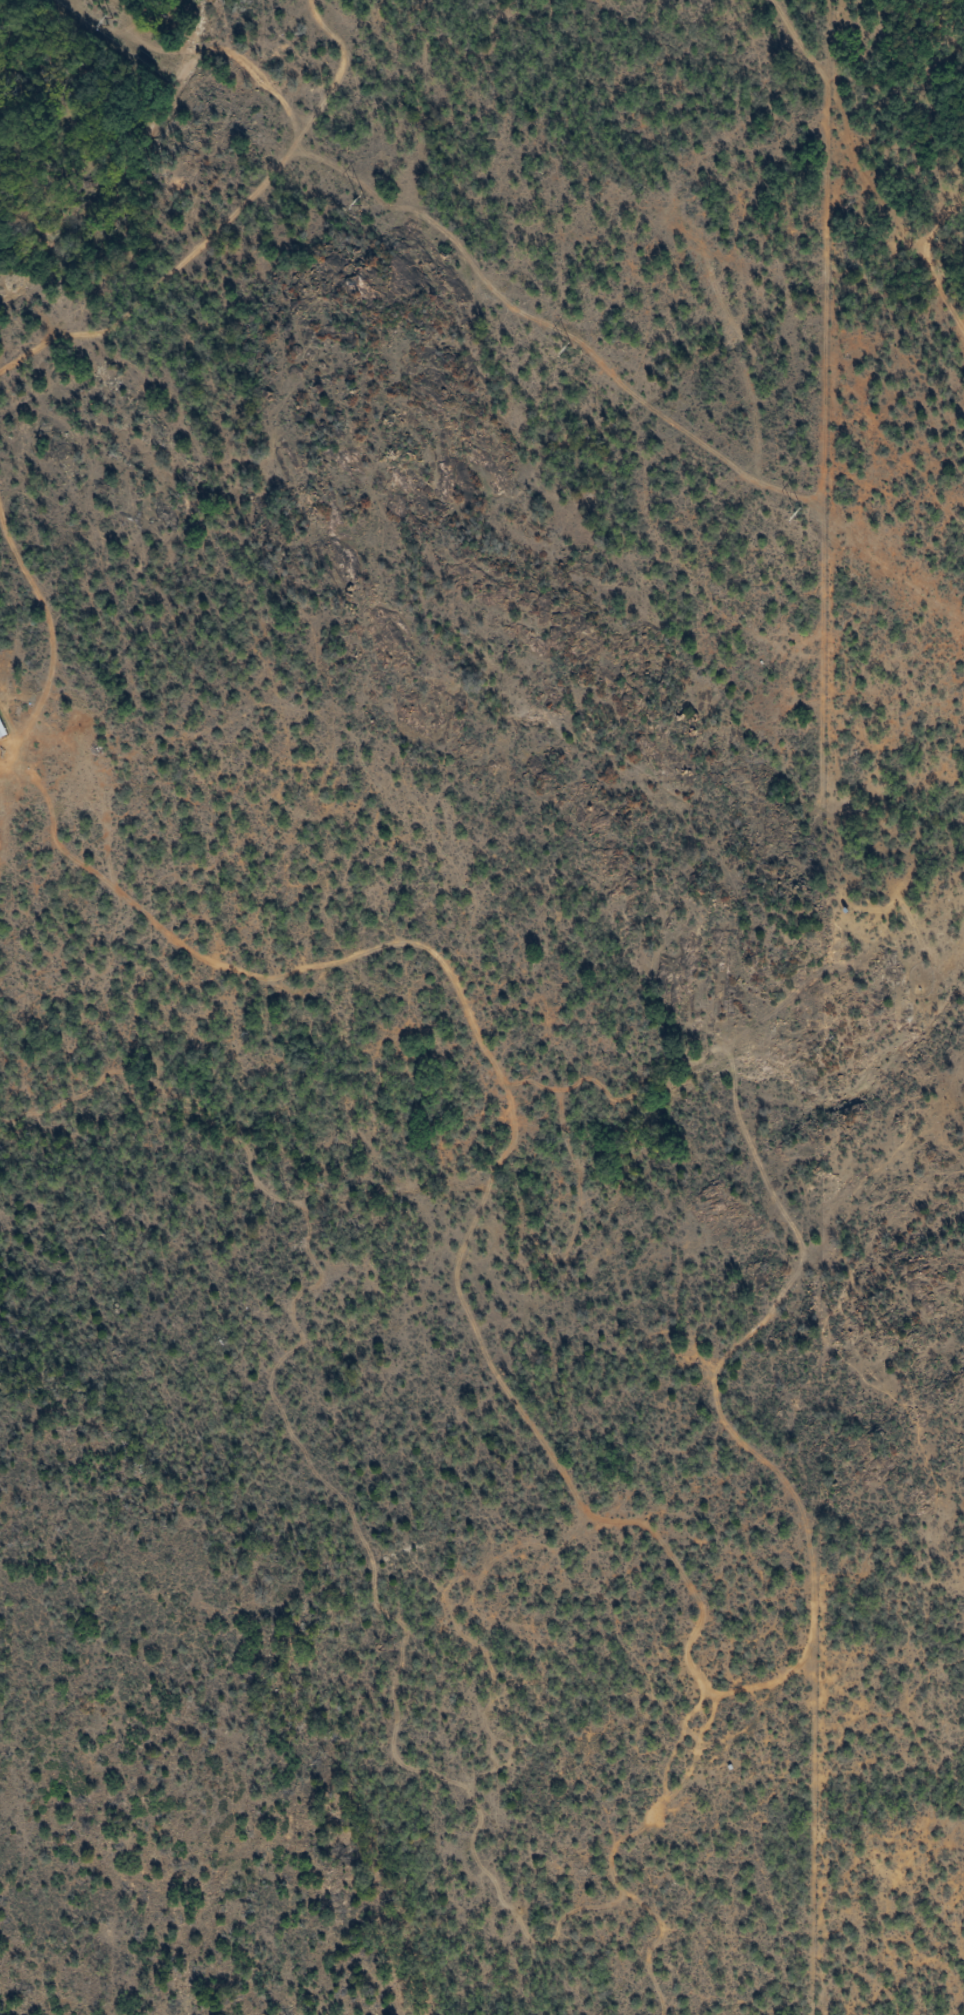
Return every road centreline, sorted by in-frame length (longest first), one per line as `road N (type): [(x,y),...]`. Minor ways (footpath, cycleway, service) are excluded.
road 1 (residential): [(963,280),(758,54),(719,0)]

